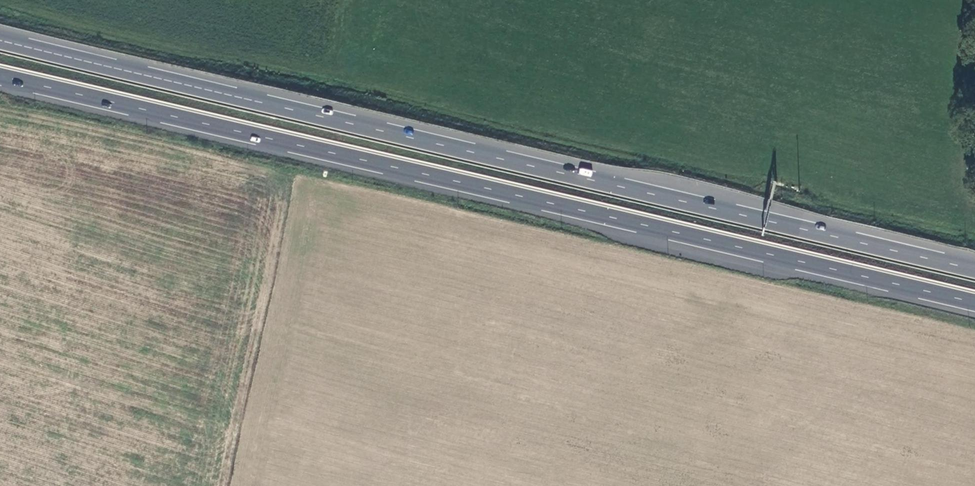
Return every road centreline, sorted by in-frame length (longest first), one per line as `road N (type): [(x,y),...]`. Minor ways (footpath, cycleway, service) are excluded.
road 1 (trunk): [(974,269),(0,41)]
road 2 (trunk): [(0,76),(974,302)]

